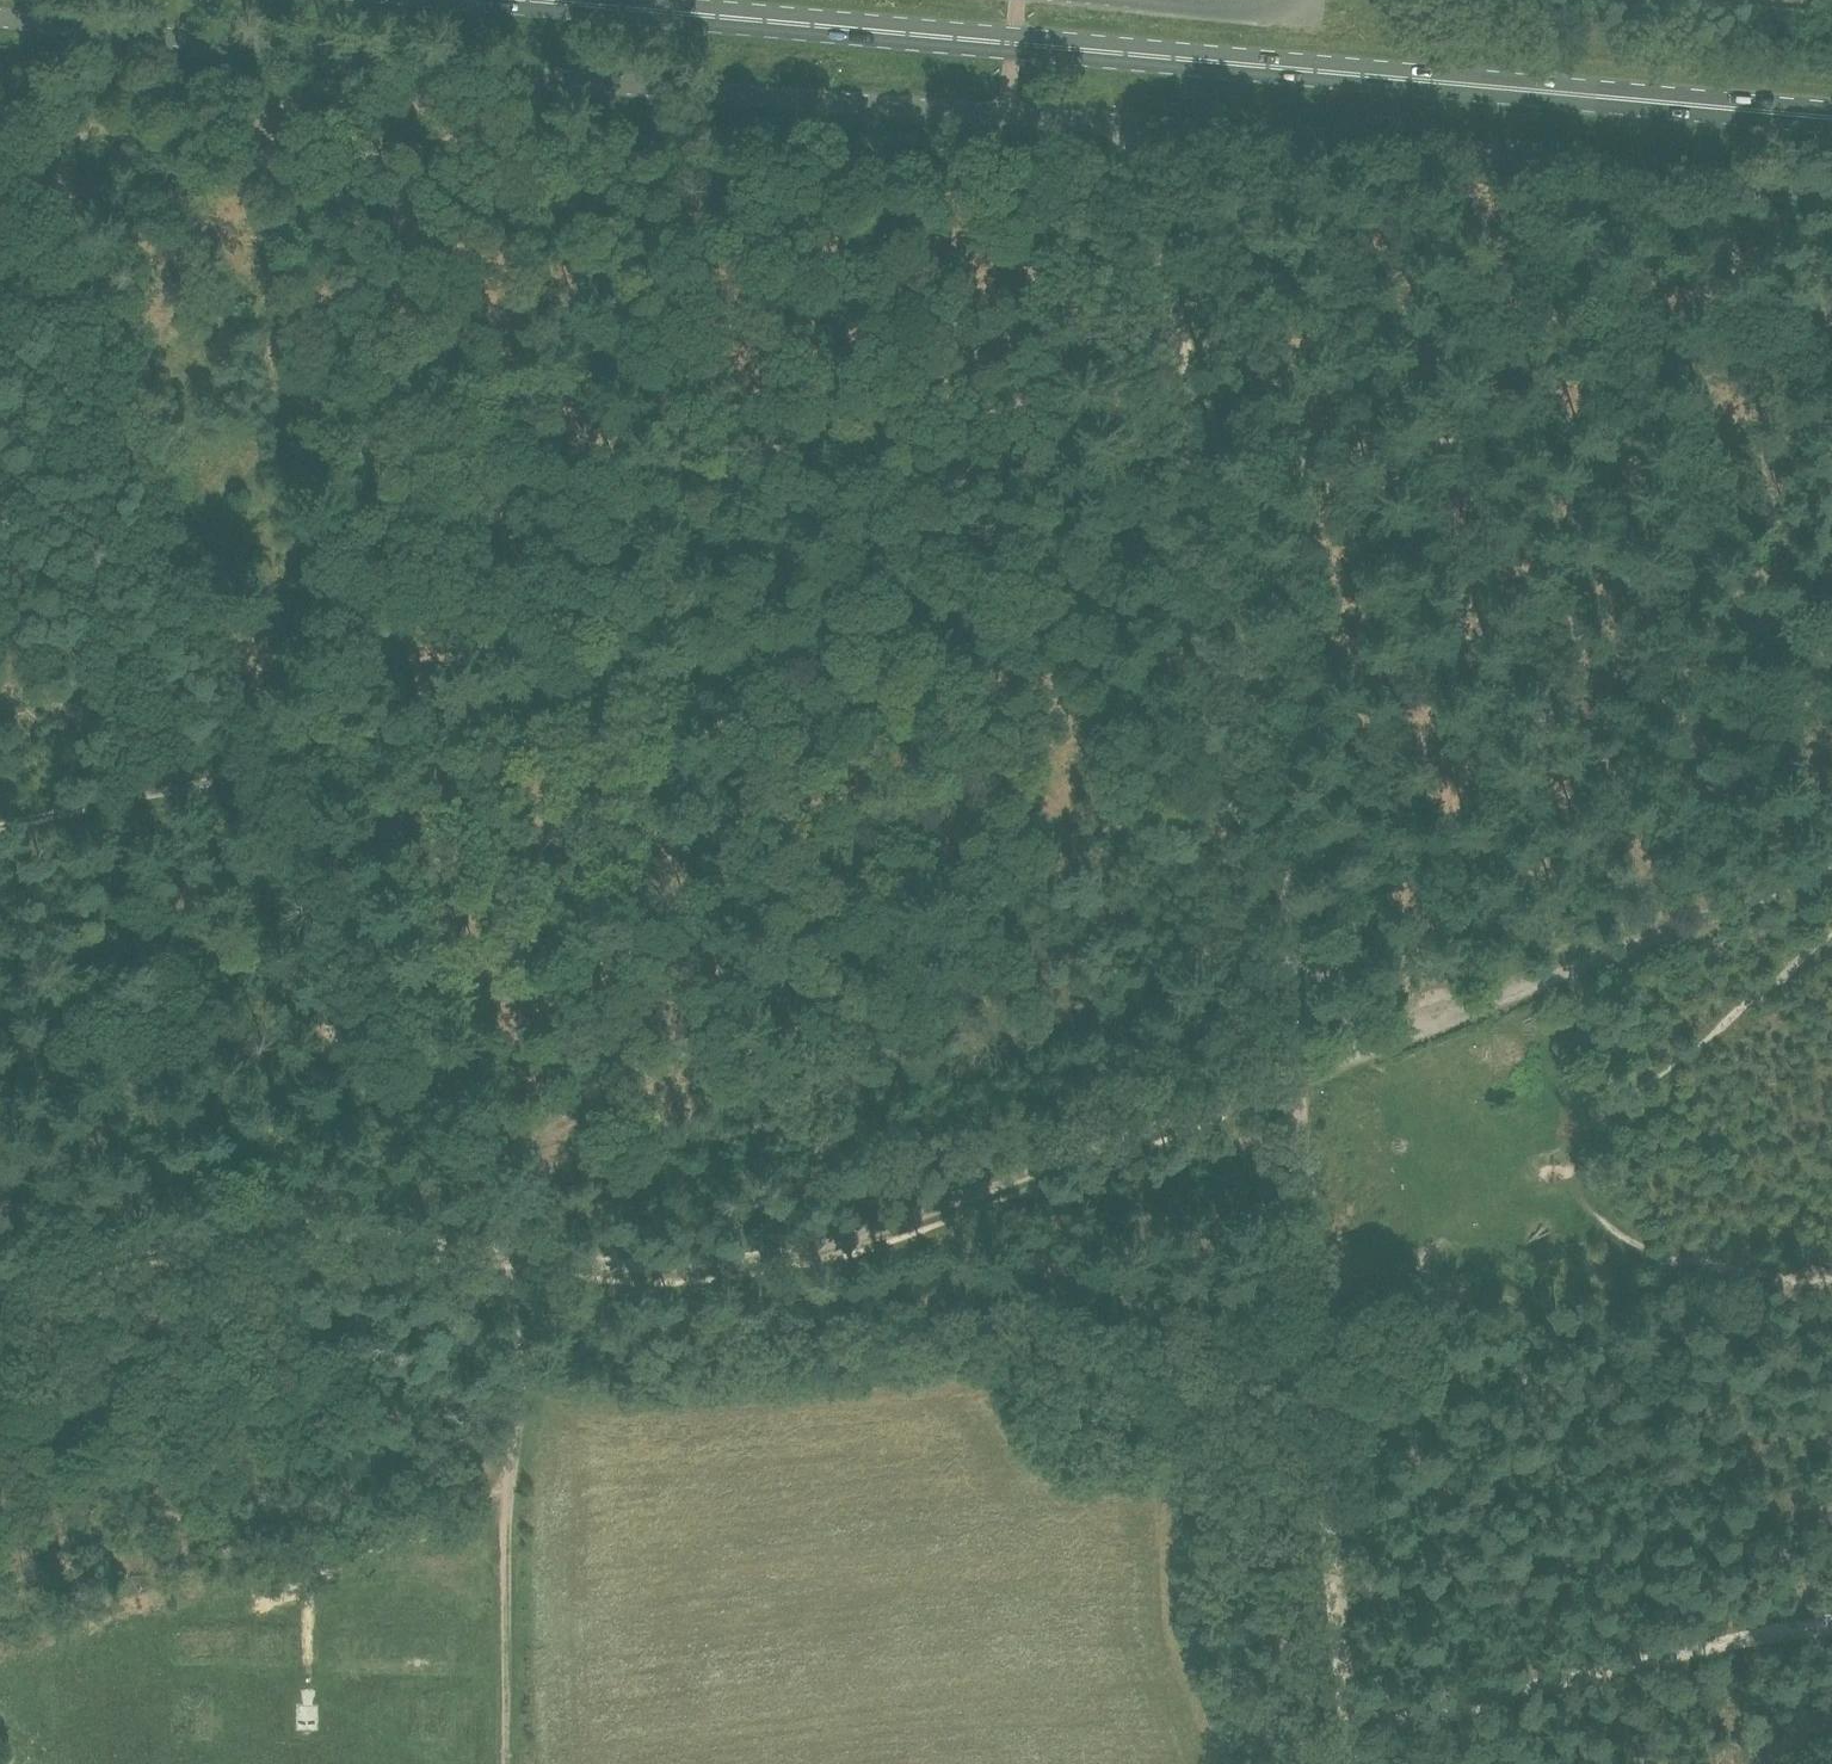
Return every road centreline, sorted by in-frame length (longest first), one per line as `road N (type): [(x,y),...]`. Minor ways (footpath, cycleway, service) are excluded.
road 1 (unclassified): [(0,18),(1831,193)]
road 2 (primary): [(1831,117),(512,0)]
road 3 (track): [(512,1251),(673,1271),(837,1239),(942,1208),(1296,1074)]
road 4 (track): [(1296,1074),(1233,565),(1174,305)]
road 5 (track): [(998,611),(289,764)]
road 6 (track): [(1296,1074),(1354,1749)]
road 7 (track): [(1296,1074),(1831,877)]
road 8 (track): [(0,1276),(281,1231),(512,1251)]
road 9 (track): [(1831,1625),(1614,1664),(1354,1749)]
road 10 (track): [(1180,328),(1158,398),(1121,472),(1072,539),(998,611)]
road 11 (track): [(0,829),(289,764)]
road 12 (track): [(1174,305),(1125,124)]

